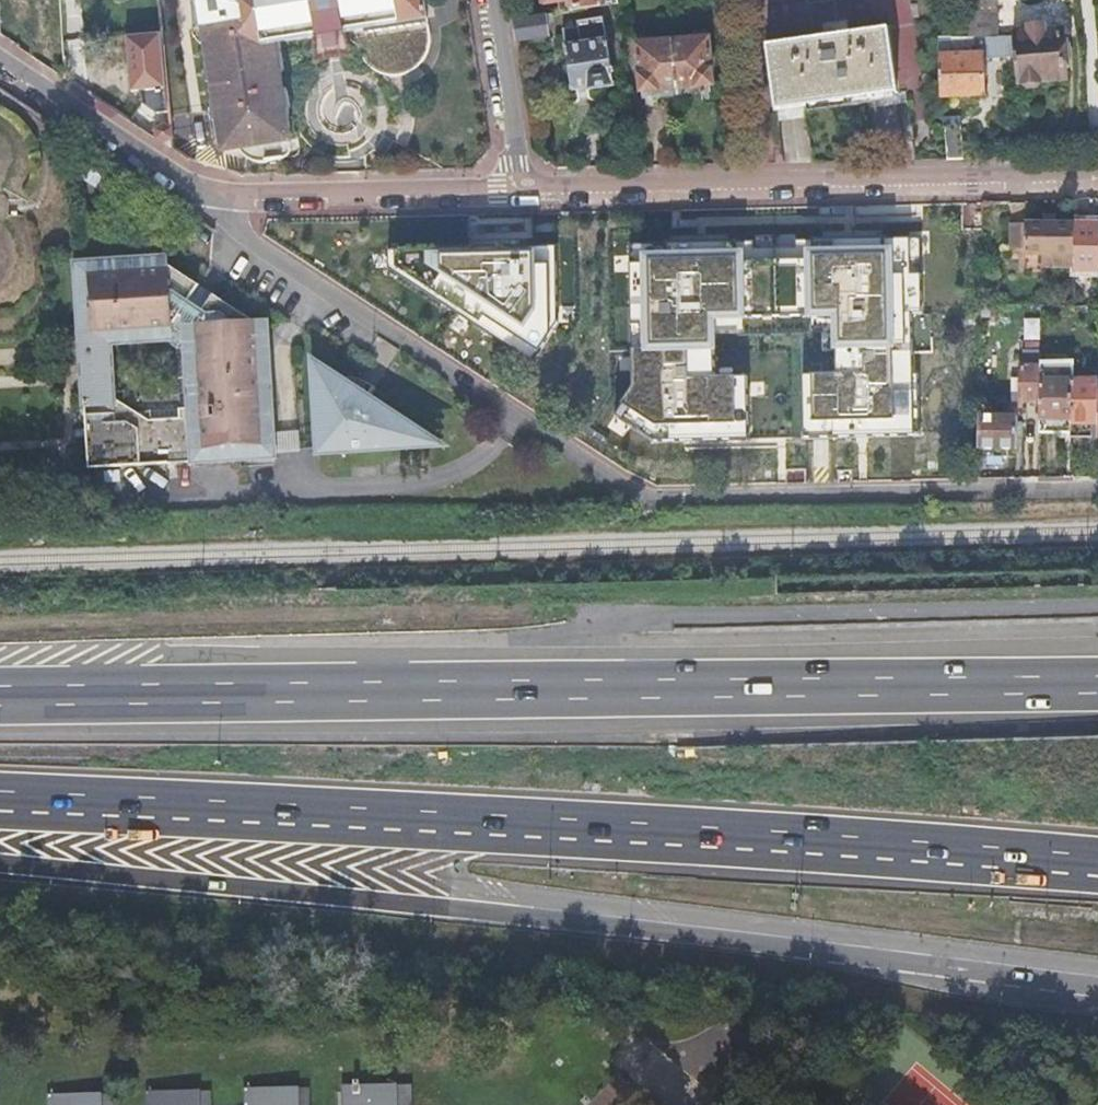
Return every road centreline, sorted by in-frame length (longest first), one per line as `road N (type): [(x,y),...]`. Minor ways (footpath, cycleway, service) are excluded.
road 1 (motorway): [(0,862),(477,909),(1097,995)]
road 2 (motorway): [(0,804),(750,838),(1097,866)]
road 3 (motorway): [(1097,680),(0,699)]
road 4 (residential): [(1097,495),(663,502),(627,491),(226,225),(227,198)]
road 5 (residential): [(1097,180),(515,195)]
road 6 (residential): [(515,195),(227,198)]
road 7 (residential): [(0,71),(169,178),(227,198)]
road 8 (residential): [(515,195),(494,0)]

